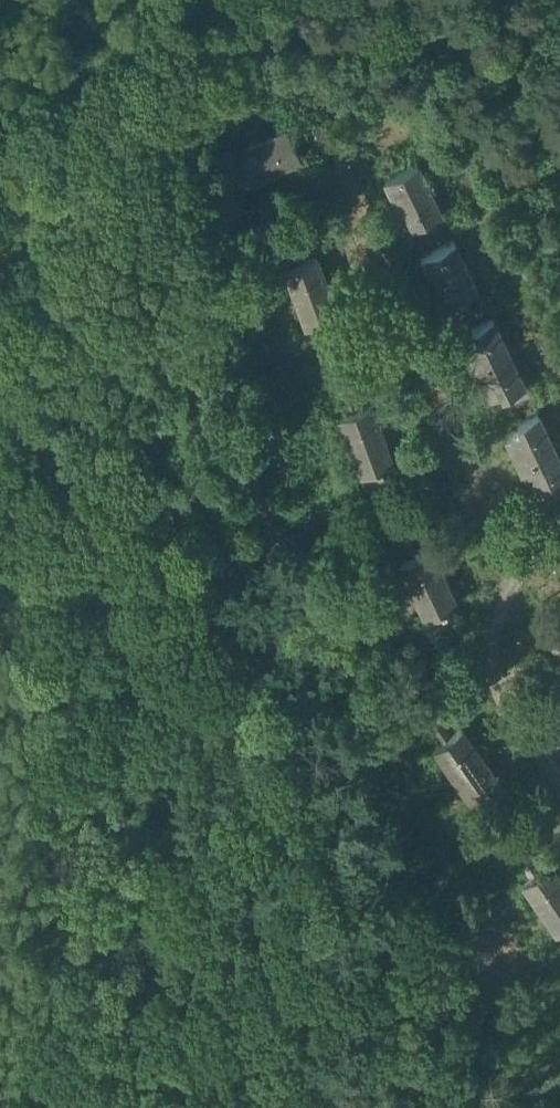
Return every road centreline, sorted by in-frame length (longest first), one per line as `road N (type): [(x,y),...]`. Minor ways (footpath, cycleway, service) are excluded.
road 1 (track): [(76,527),(35,342),(45,274),(120,86),(165,29),(228,0)]

